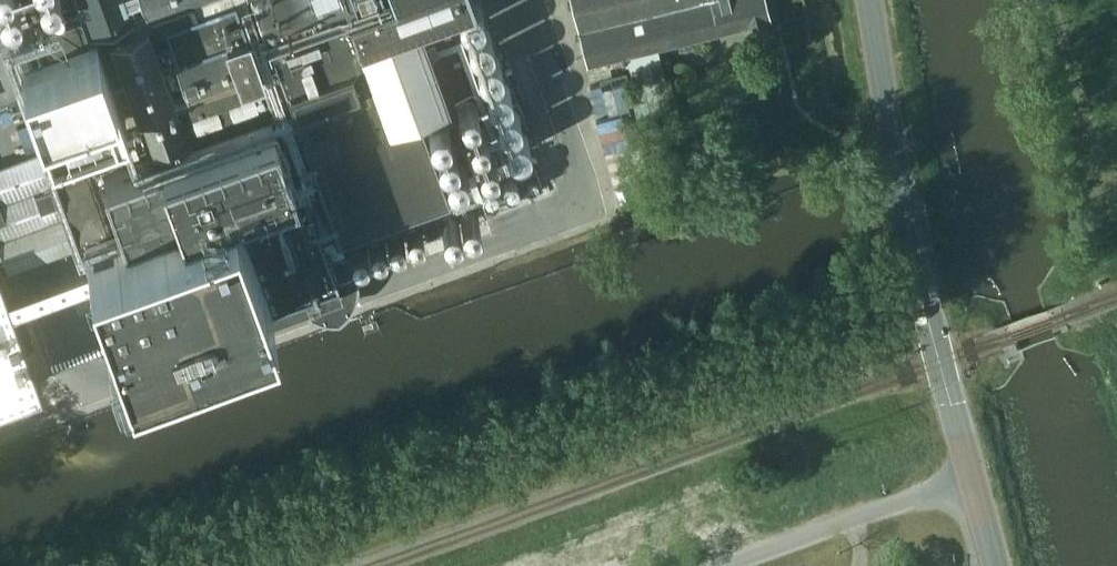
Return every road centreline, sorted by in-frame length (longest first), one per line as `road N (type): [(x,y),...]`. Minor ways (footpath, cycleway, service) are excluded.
road 1 (secondary): [(970,475),(921,279),(871,0)]
road 2 (unclassified): [(724,565),(970,475)]

